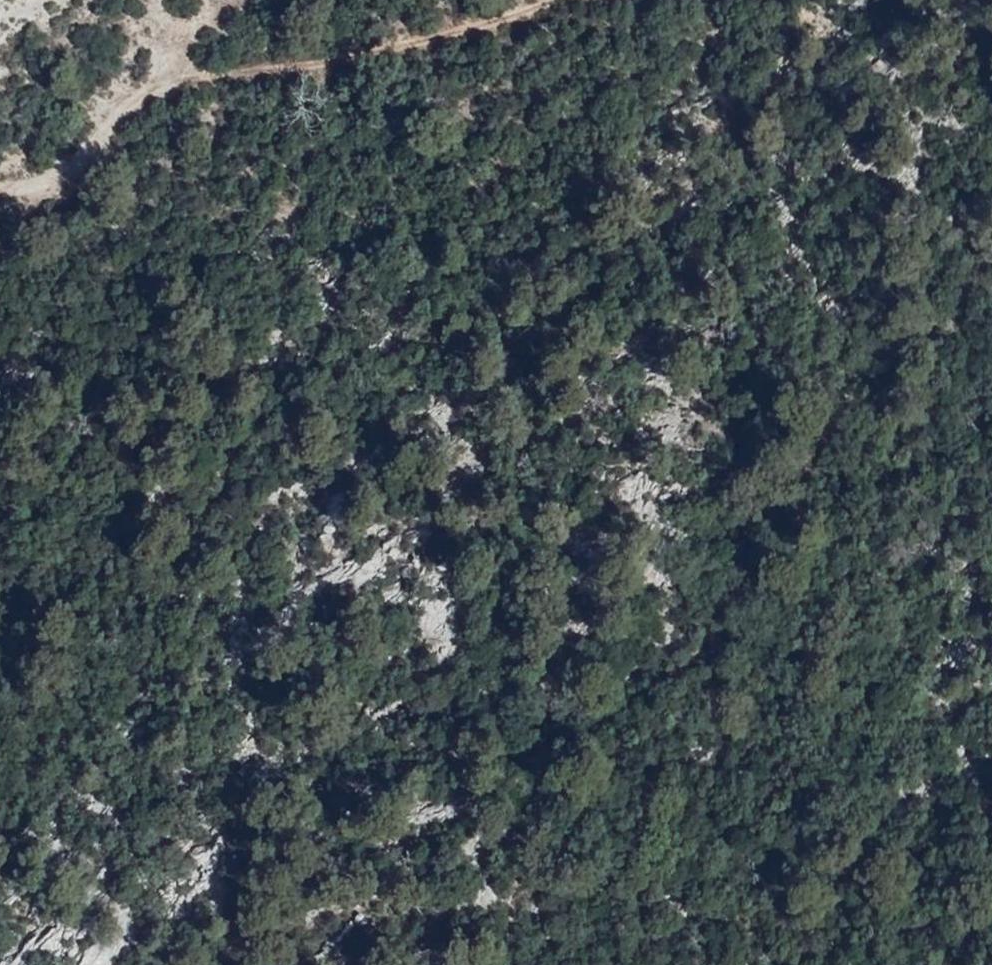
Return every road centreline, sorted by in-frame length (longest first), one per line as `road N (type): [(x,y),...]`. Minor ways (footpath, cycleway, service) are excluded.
road 1 (track): [(525,964),(531,843),(587,716),(723,633),(871,385),(991,251)]
road 2 (track): [(0,197),(54,191),(96,151),(118,95),(569,0)]

